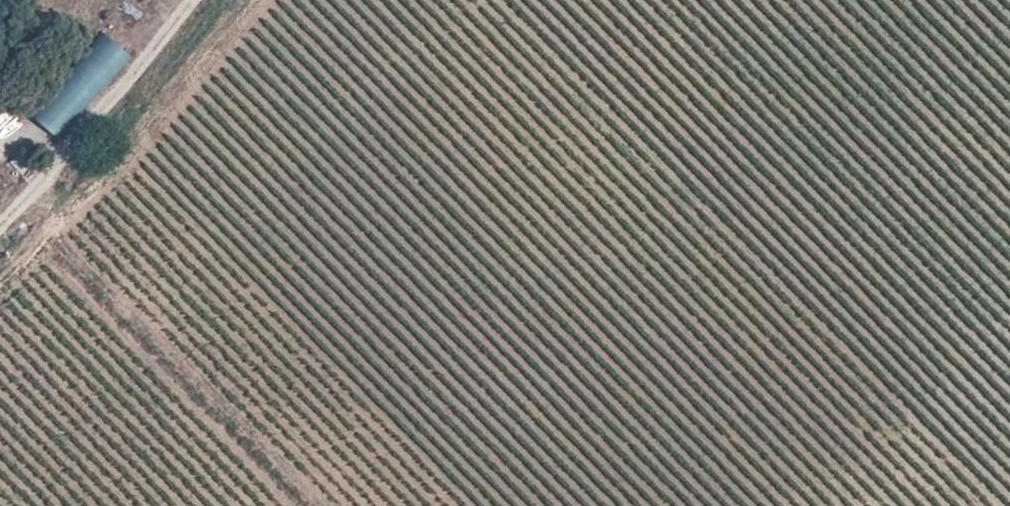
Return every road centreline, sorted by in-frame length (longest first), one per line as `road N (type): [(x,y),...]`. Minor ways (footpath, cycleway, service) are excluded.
road 1 (track): [(0,226),(192,0)]

